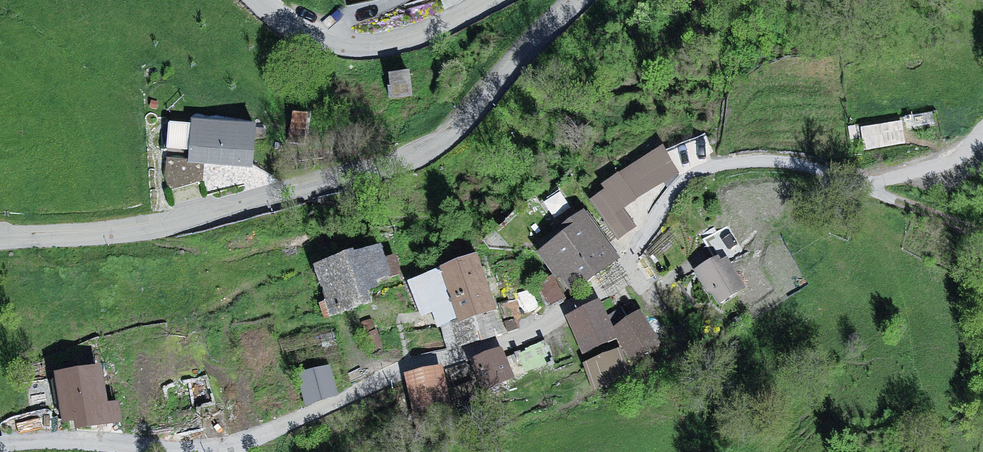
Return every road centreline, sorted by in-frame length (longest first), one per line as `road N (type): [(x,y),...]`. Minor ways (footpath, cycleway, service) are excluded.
road 1 (residential): [(13,451),(277,434),(566,317),(623,272),(678,189),(728,165),(777,165),(850,191),(879,188),(946,173),(982,143)]
road 2 (residential): [(0,244),(137,236),(442,144),(582,0)]
road 3 (residential): [(250,0),(307,41),(343,42),(397,42),(491,0)]

